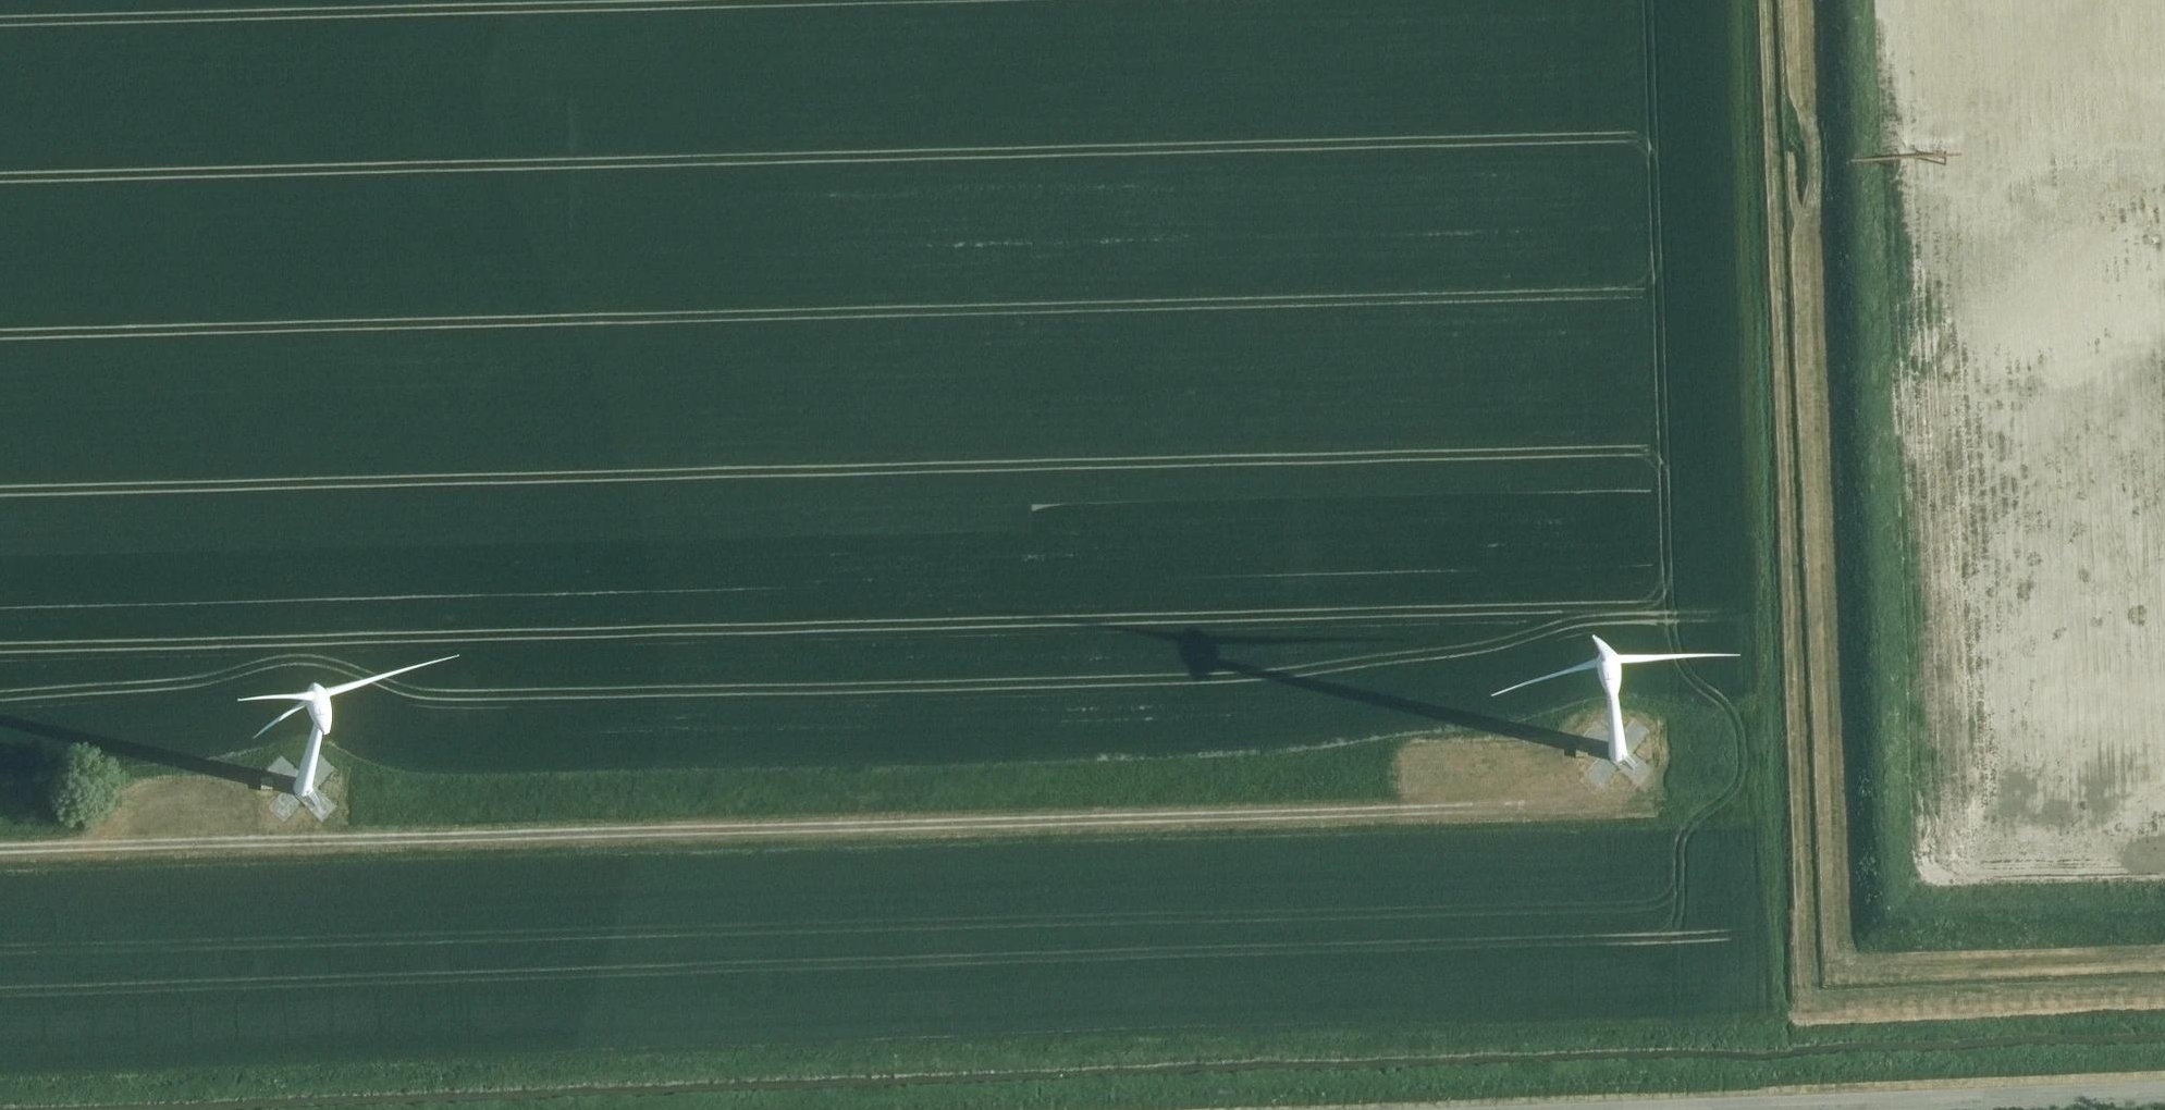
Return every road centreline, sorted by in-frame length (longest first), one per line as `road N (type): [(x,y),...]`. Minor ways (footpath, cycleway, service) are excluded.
road 1 (track): [(0,851),(1573,805)]
road 2 (unclassified): [(2164,1093),(1658,1109)]

